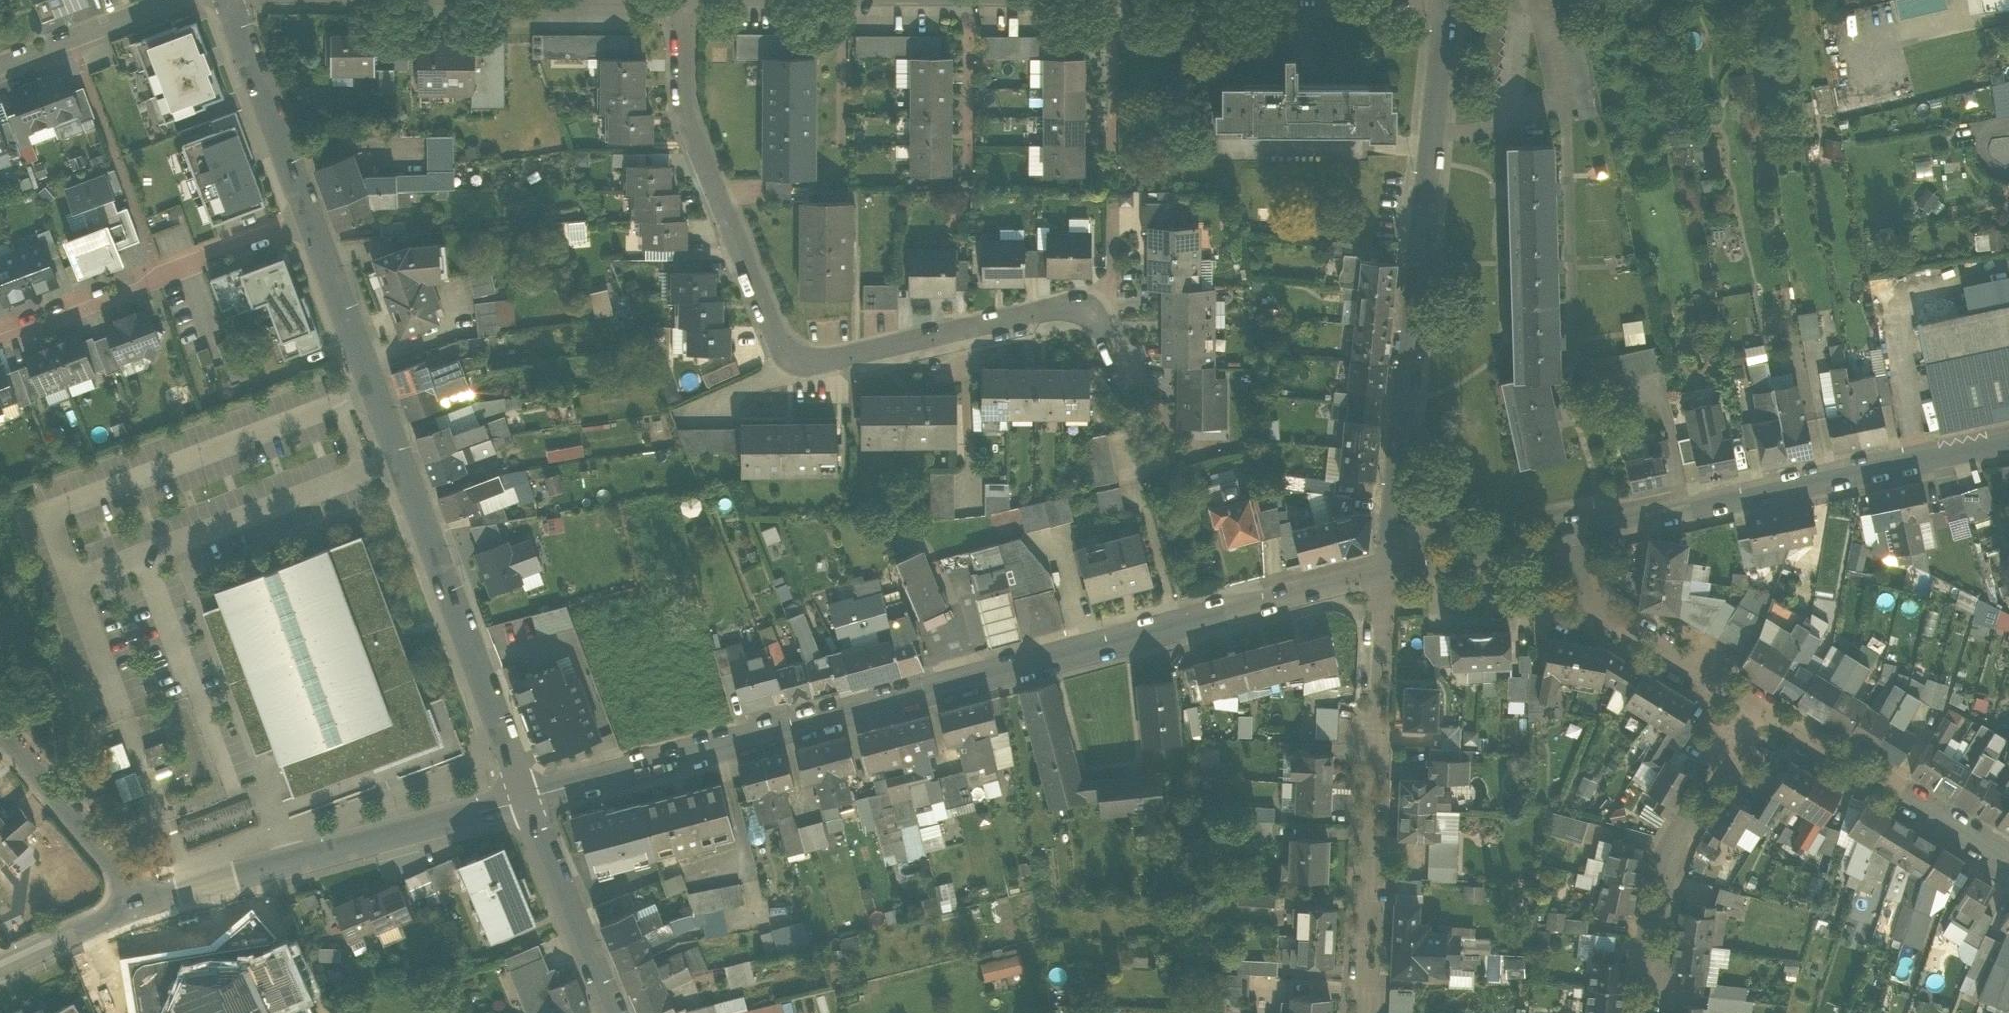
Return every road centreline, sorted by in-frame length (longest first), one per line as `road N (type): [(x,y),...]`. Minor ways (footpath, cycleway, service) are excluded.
road 1 (residential): [(1384,569),(527,797)]
road 2 (residential): [(1153,458),(1111,330),(1076,309),(820,366),(765,321),(680,100),(679,0)]
road 3 (residential): [(527,797),(455,588),(309,220)]
road 4 (residential): [(1384,569),(1447,5)]
road 5 (residential): [(1362,1012),(1384,569)]
road 6 (residential): [(1605,527),(2008,441)]
road 7 (residential): [(145,898),(527,797)]
road 8 (residential): [(0,341),(309,220)]
road 9 (residential): [(1648,1012),(1674,853),(1754,719)]
road 10 (residential): [(1754,719),(2008,867)]
road 11 (residential): [(1605,527),(1599,615),(1754,719)]
road 12 (residential): [(309,220),(228,0)]
road 13 (residential): [(620,1012),(527,797)]
road 14 (residential): [(0,723),(145,898)]
road 15 (residential): [(1384,569),(1605,527)]
road 16 (residential): [(183,0),(0,68)]
road 17 (residential): [(0,965),(145,898)]

